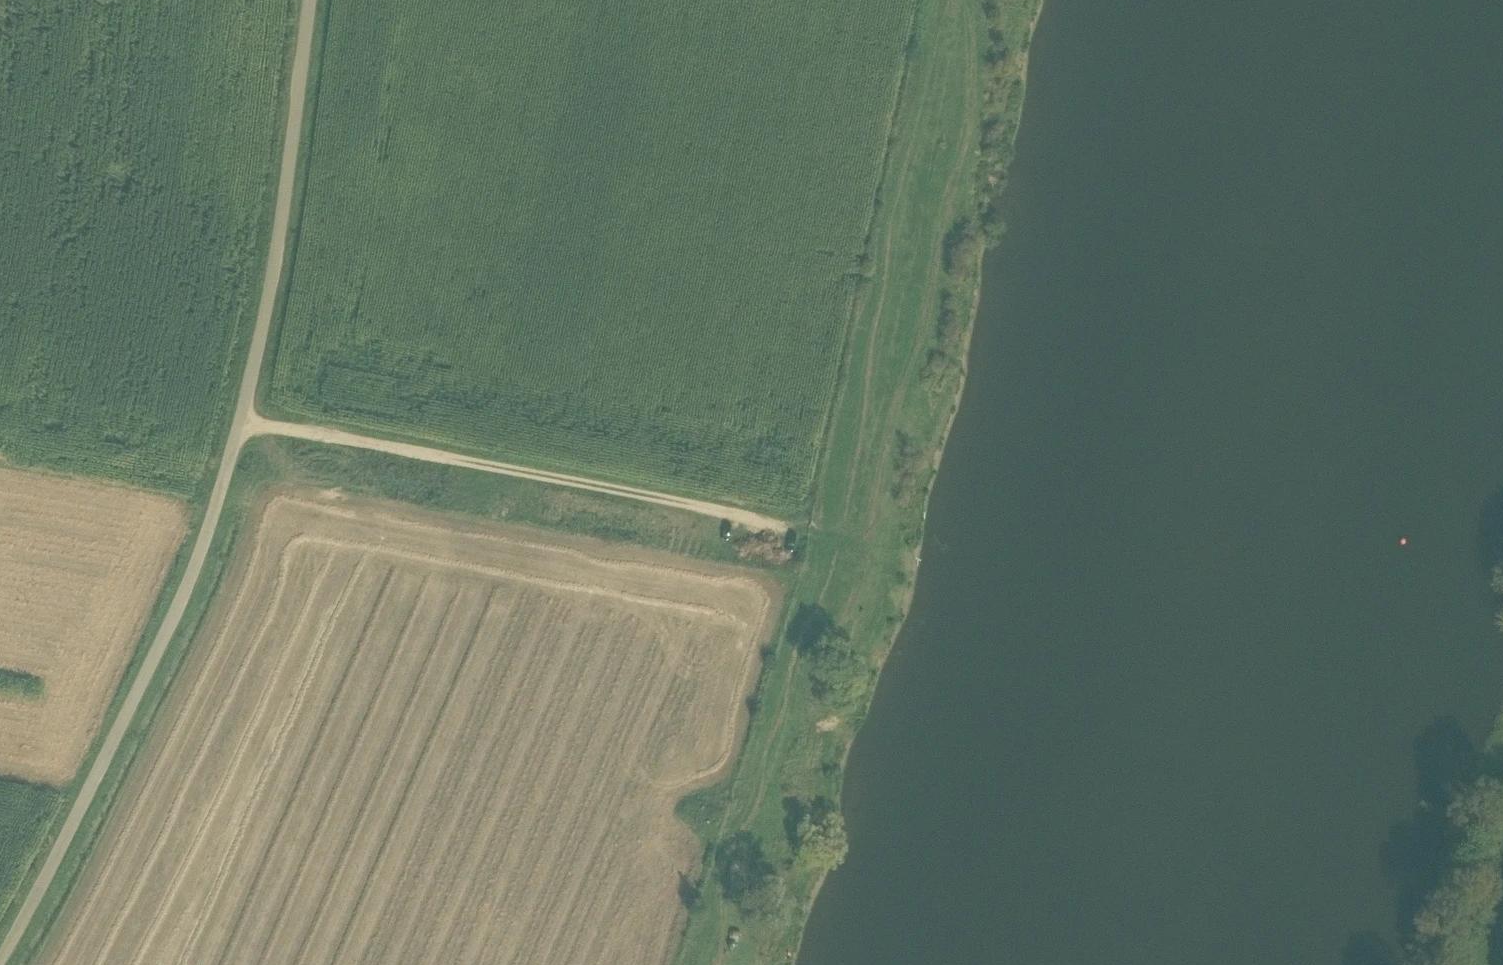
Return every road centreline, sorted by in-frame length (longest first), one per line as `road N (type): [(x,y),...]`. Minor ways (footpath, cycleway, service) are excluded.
road 1 (unclassified): [(0,962),(193,577),(242,422),(276,253),(309,0)]
road 2 (track): [(908,553),(242,422)]

